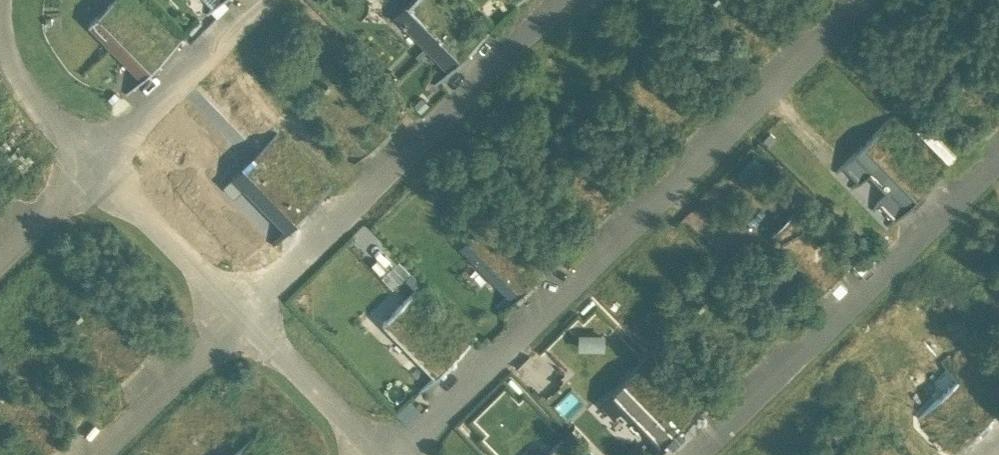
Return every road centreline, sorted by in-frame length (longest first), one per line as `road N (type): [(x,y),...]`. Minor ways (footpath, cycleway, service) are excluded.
road 1 (unclassified): [(864,0),(401,454)]
road 2 (unclassified): [(562,0),(237,319)]
road 3 (unclassified): [(998,159),(701,454)]
road 4 (unclassified): [(92,163),(266,0)]
road 5 (unclassified): [(92,163),(237,319)]
road 6 (unclassified): [(237,319),(382,454)]
road 7 (unclassified): [(237,319),(97,454)]
road 8 (unclassified): [(4,0),(7,55),(92,163)]
road 9 (unclassified): [(92,163),(0,252)]

